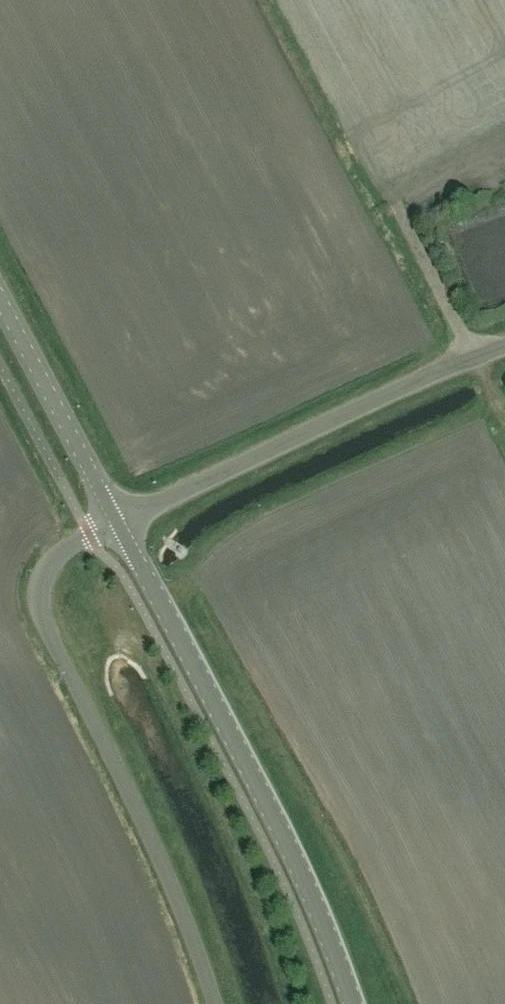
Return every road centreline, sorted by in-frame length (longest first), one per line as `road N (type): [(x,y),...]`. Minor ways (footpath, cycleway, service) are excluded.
road 1 (unclassified): [(119,525),(67,551),(42,588),(45,618),(180,897),(217,1003)]
road 2 (tertiary): [(350,1003),(309,900),(119,525)]
road 3 (tertiary): [(119,525),(504,346)]
road 4 (tertiary): [(119,525),(0,294)]

